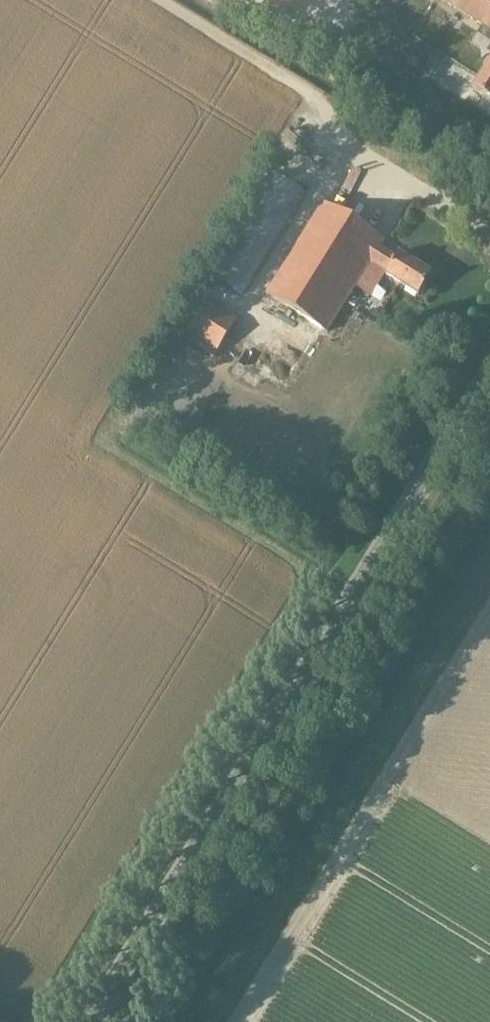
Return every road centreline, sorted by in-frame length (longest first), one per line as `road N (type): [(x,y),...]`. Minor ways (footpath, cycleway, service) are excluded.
road 1 (unclassified): [(88,1021),(489,374)]

